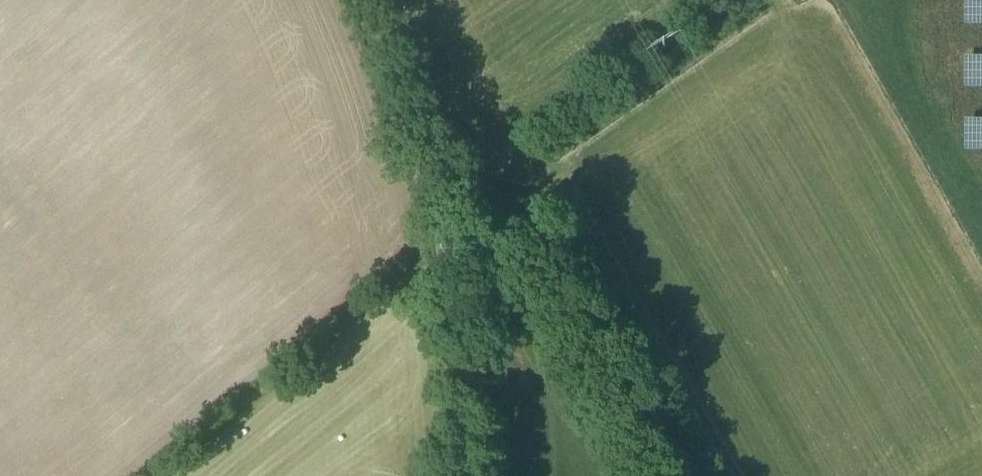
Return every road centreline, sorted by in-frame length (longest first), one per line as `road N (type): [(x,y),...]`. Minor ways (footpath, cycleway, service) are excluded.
road 1 (secondary): [(461,475),(441,174),(414,54),(387,0)]

